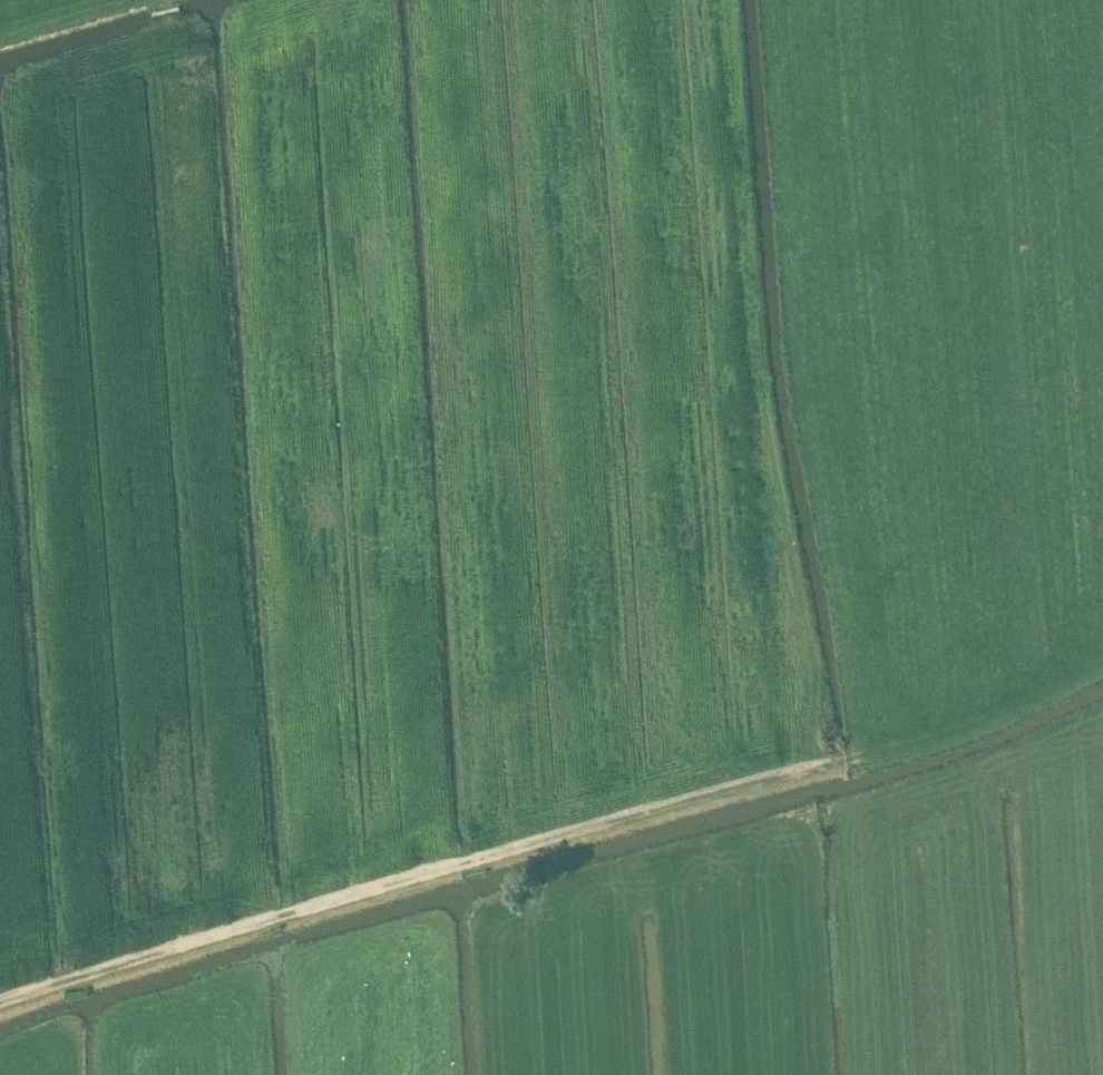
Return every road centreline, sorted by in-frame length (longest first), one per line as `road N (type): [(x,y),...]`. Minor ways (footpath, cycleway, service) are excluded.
road 1 (track): [(0,1001),(918,740),(1102,660)]

